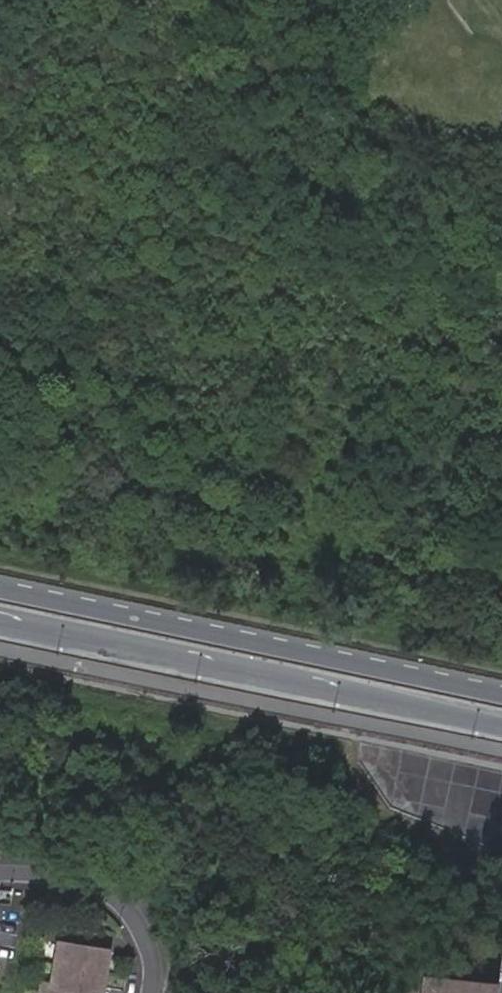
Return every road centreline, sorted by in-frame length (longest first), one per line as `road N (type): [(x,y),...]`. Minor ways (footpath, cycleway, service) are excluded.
road 1 (secondary): [(501,694),(0,588)]
road 2 (secondary): [(0,621),(501,726)]
road 3 (residential): [(152,992),(157,959),(138,920),(102,884),(56,869),(0,868)]

